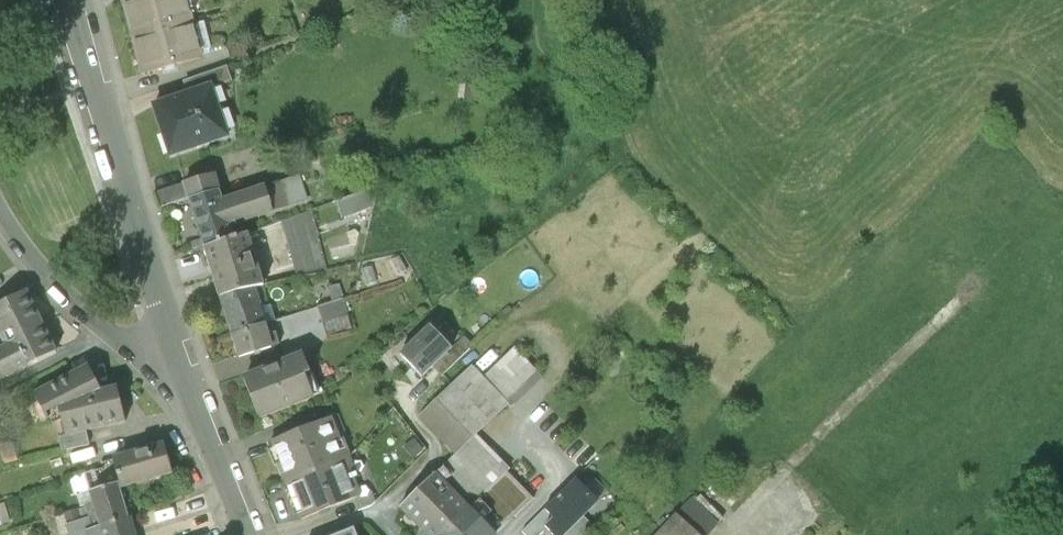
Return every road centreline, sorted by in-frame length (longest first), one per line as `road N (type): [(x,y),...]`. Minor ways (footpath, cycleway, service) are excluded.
road 1 (tertiary): [(69,0),(175,342),(251,534)]

